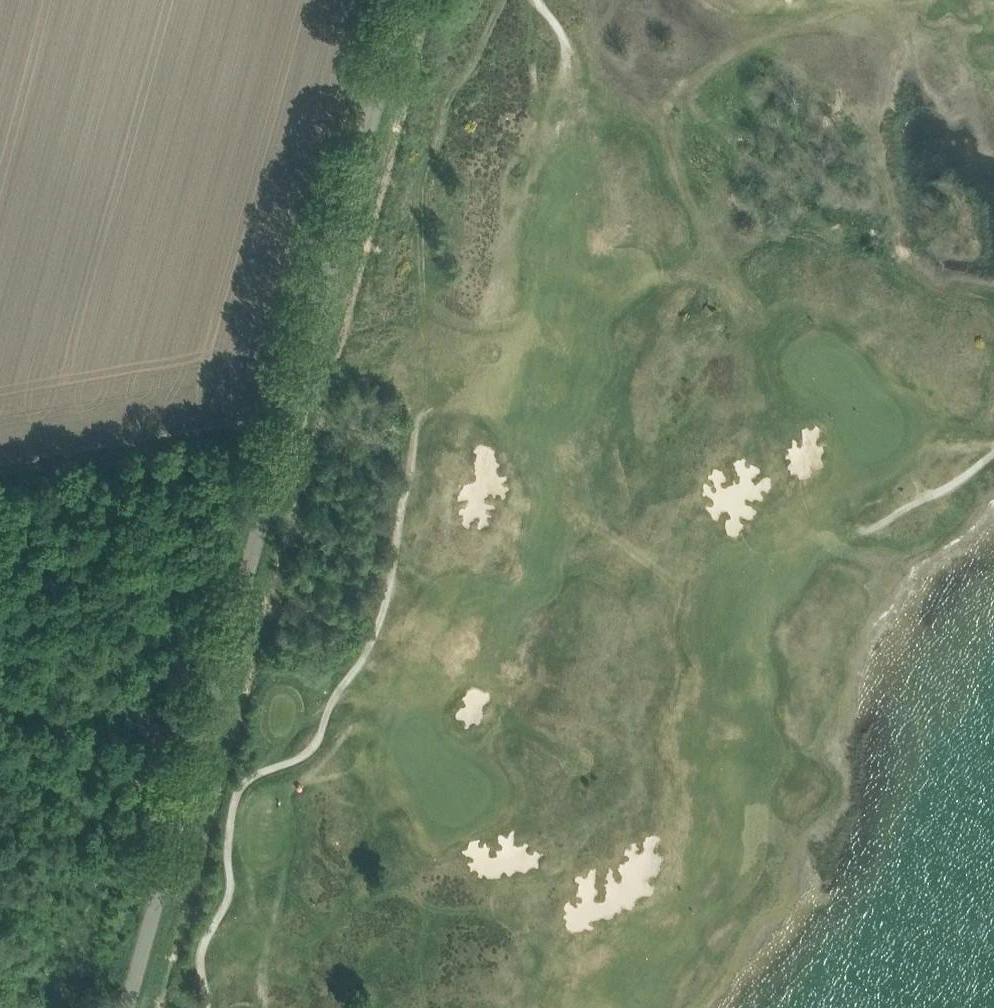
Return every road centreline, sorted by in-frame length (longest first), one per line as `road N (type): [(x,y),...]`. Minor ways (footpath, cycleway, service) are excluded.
road 1 (unclassified): [(402,0),(290,440),(130,1007)]

